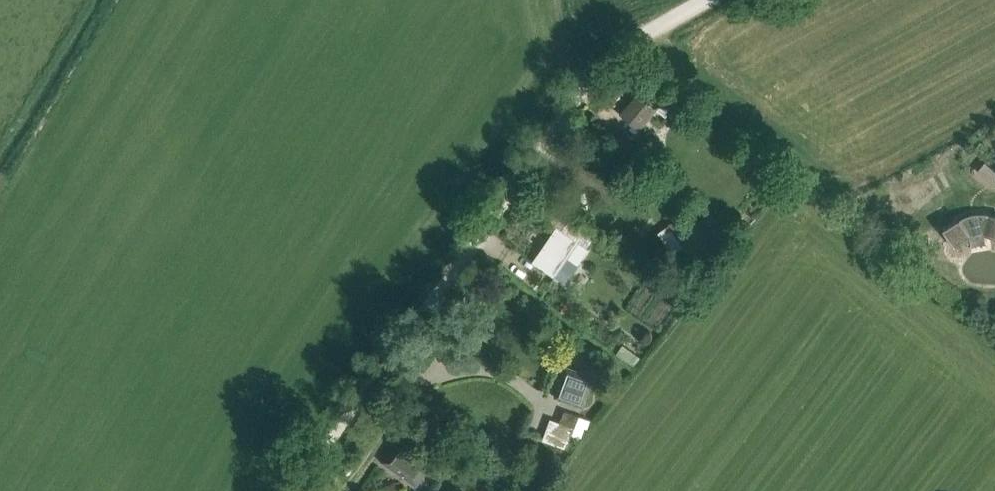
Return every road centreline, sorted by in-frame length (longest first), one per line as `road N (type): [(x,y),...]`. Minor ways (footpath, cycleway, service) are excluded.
road 1 (track): [(300,490),(593,74),(641,33),(702,0)]

